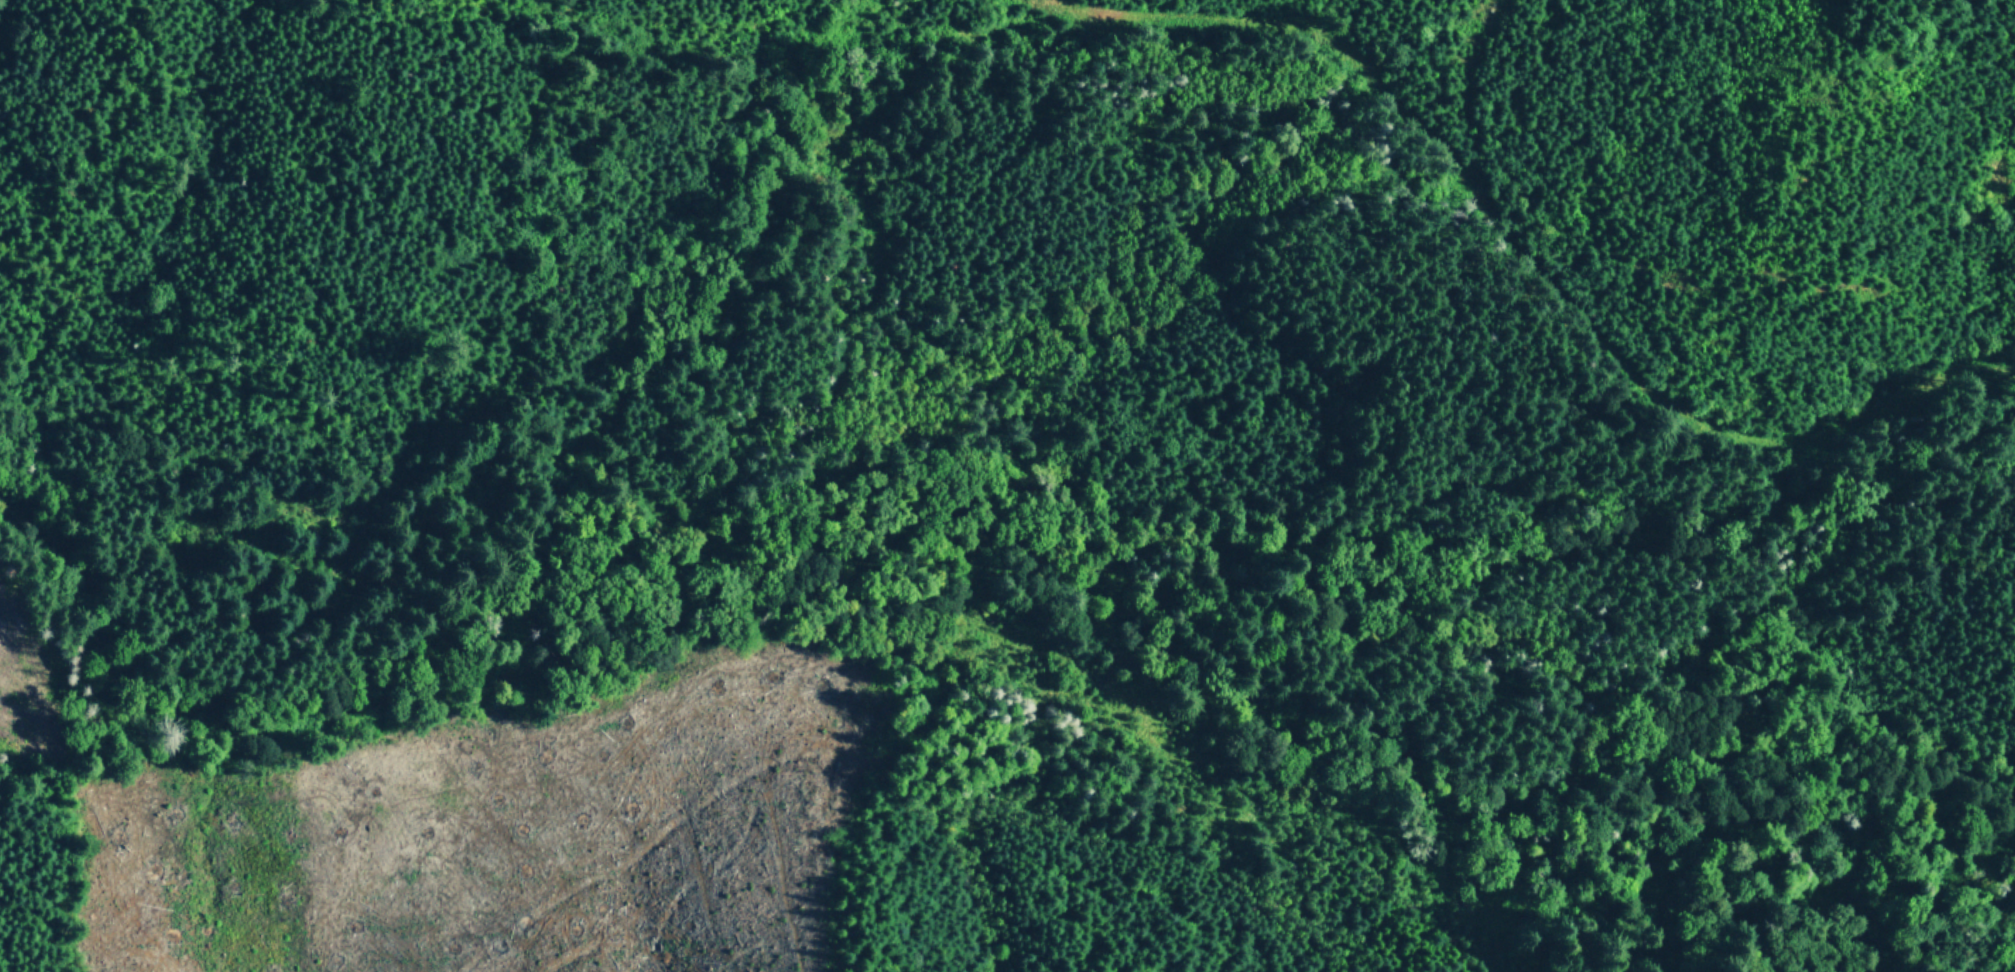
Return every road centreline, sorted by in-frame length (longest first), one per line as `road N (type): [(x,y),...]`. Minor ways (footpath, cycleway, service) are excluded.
road 1 (residential): [(1107,22),(1292,27),(1353,56),(1622,378),(1713,424),(1761,440),(1793,439),(1946,369),(1970,362),(2014,371)]

